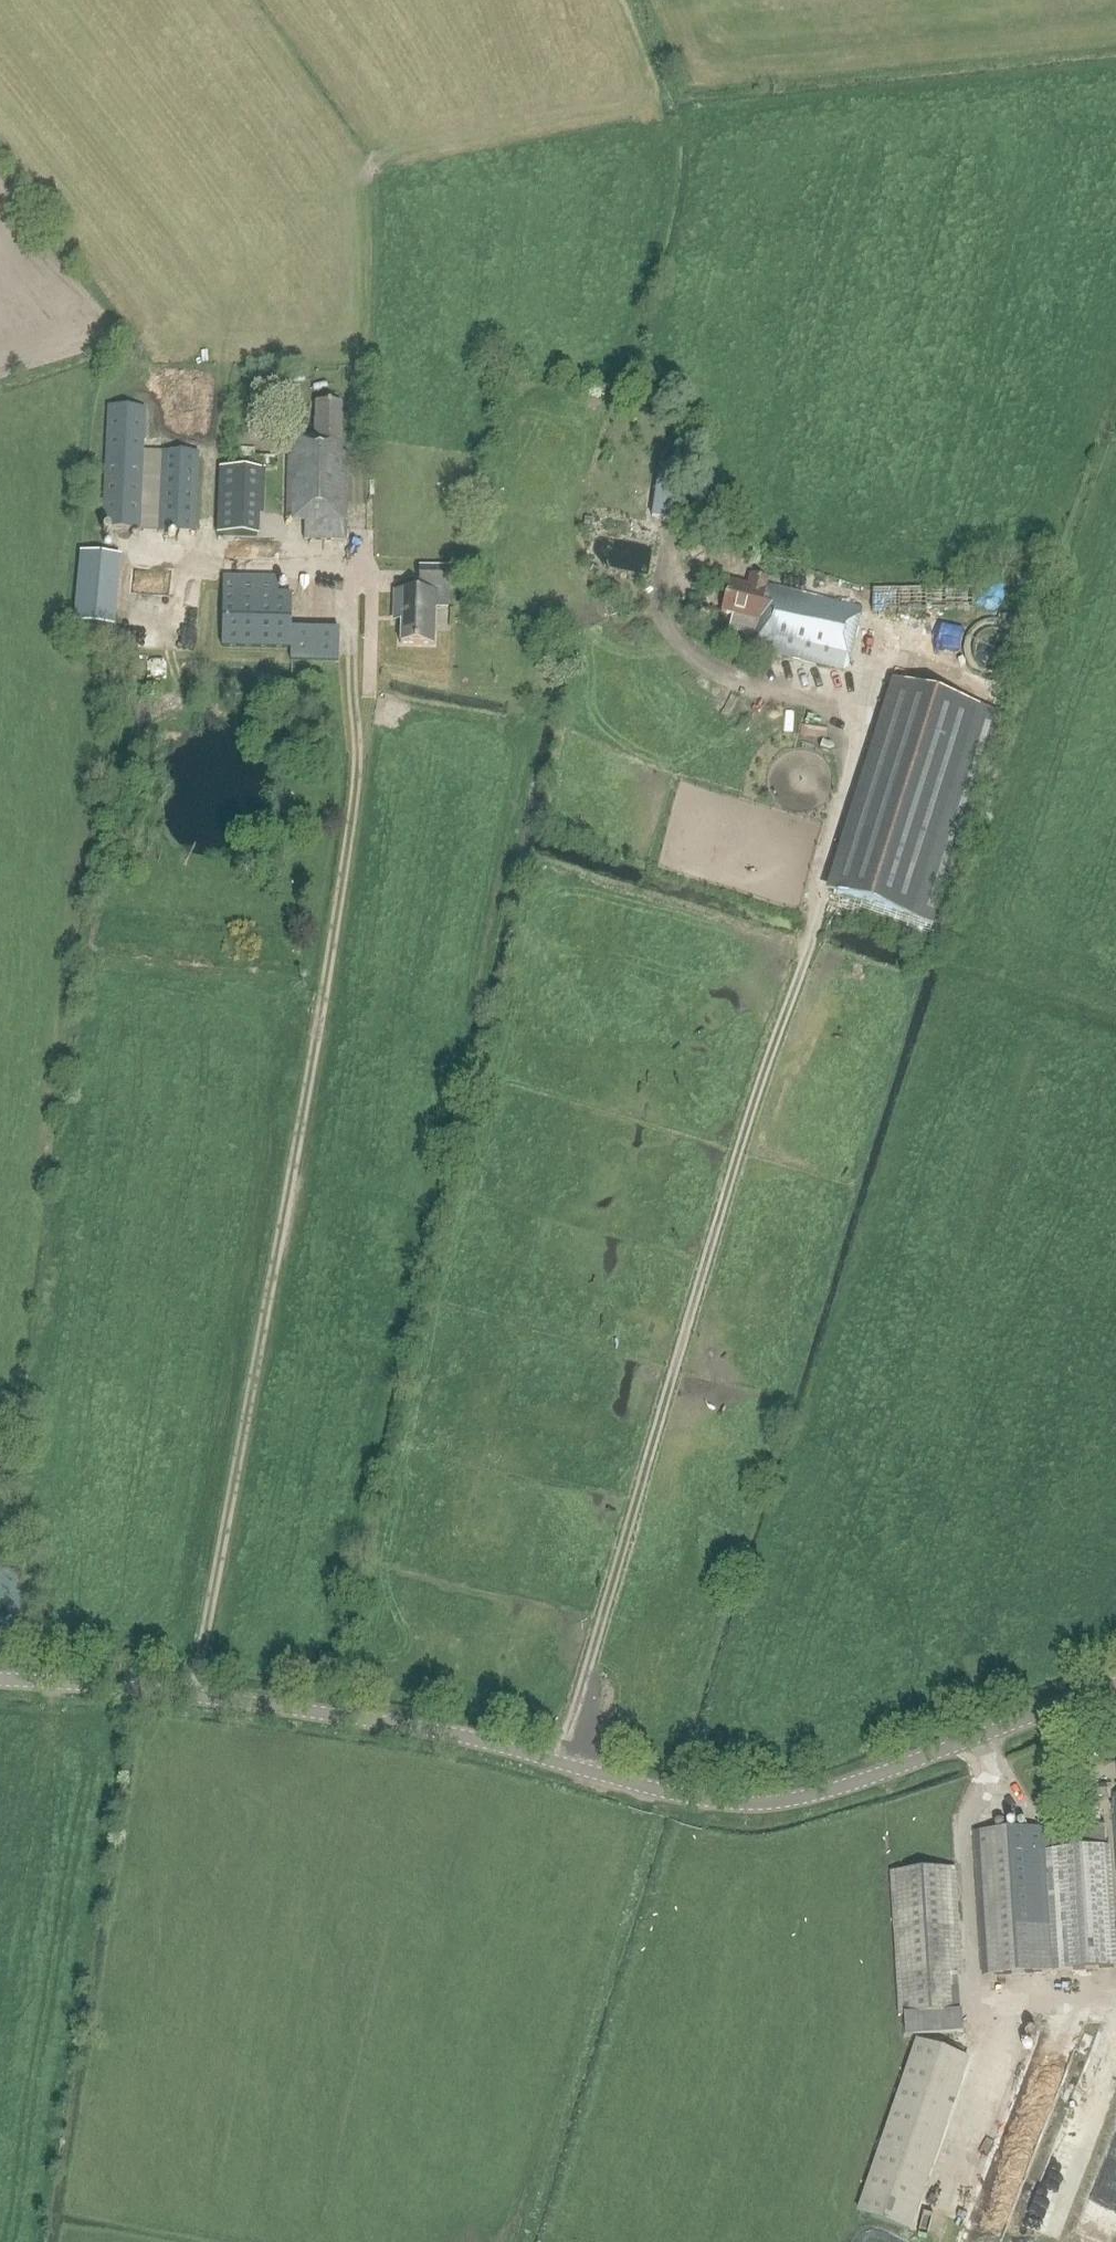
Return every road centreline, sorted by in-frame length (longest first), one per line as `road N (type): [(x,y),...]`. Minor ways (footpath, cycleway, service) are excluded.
road 1 (tertiary): [(0,1677),(195,1688),(746,1802),(824,1793),(1115,1689)]

